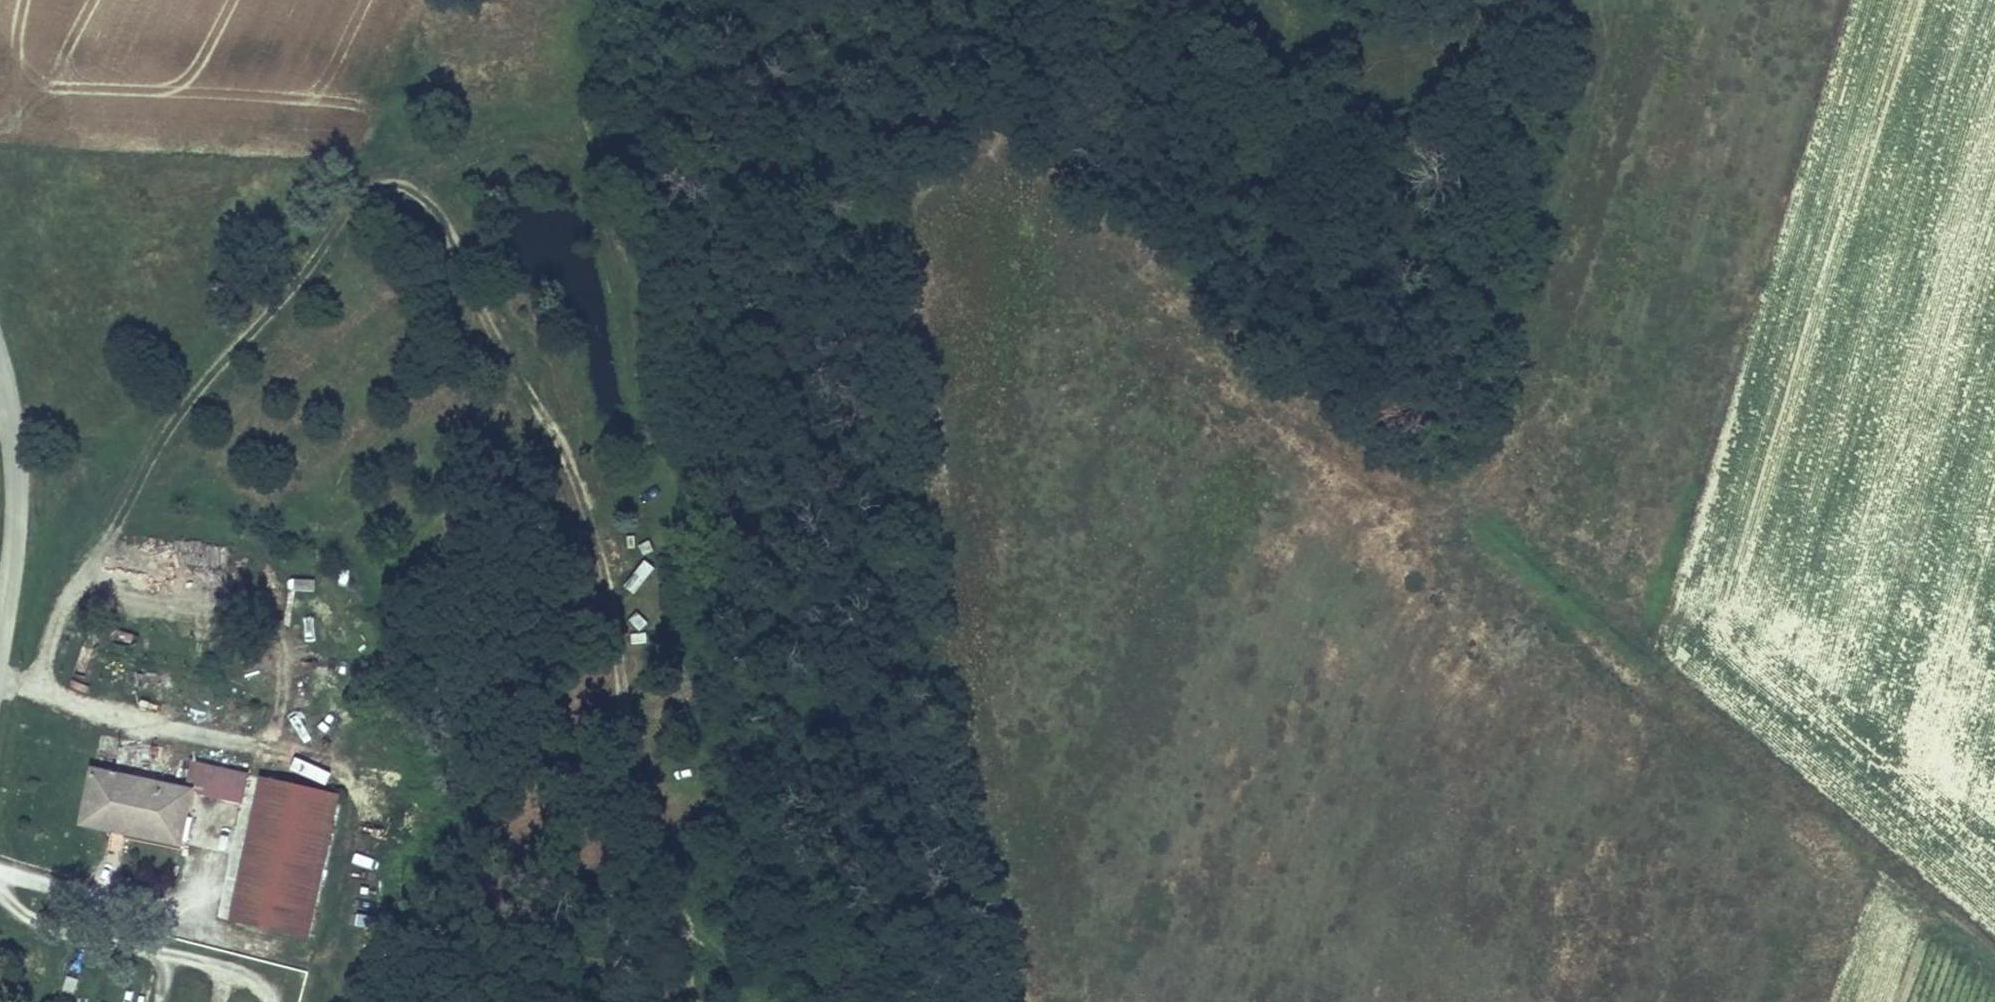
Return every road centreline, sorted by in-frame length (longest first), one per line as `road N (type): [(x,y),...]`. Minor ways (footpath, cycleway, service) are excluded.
road 1 (tertiary): [(0,362),(16,462),(0,635)]

